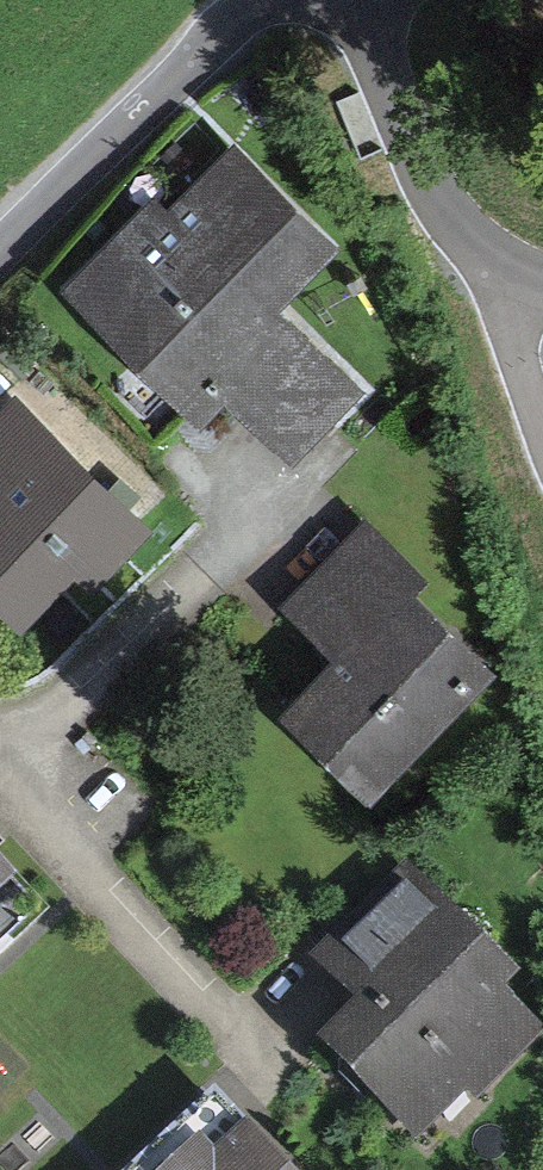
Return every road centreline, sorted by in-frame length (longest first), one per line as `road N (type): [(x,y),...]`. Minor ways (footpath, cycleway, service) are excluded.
road 1 (residential): [(0,781),(272,1059)]
road 2 (unclassified): [(273,0),(231,27),(0,259)]
road 3 (residential): [(374,0),(423,169),(440,201),(516,267),(542,275)]

